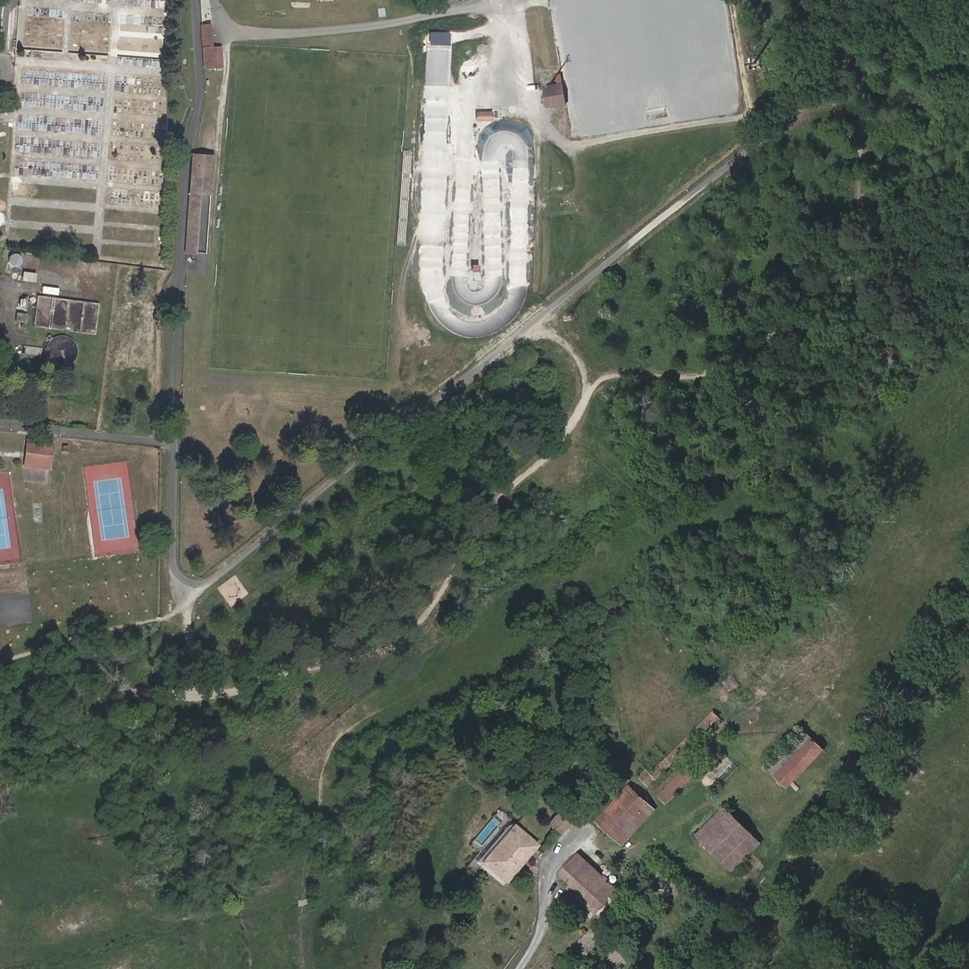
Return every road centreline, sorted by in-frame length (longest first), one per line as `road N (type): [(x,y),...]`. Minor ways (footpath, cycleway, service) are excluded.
road 1 (track): [(215,0),(230,33),(249,35),(516,1)]
road 2 (track): [(522,968),(538,942),(555,854),(583,825)]

